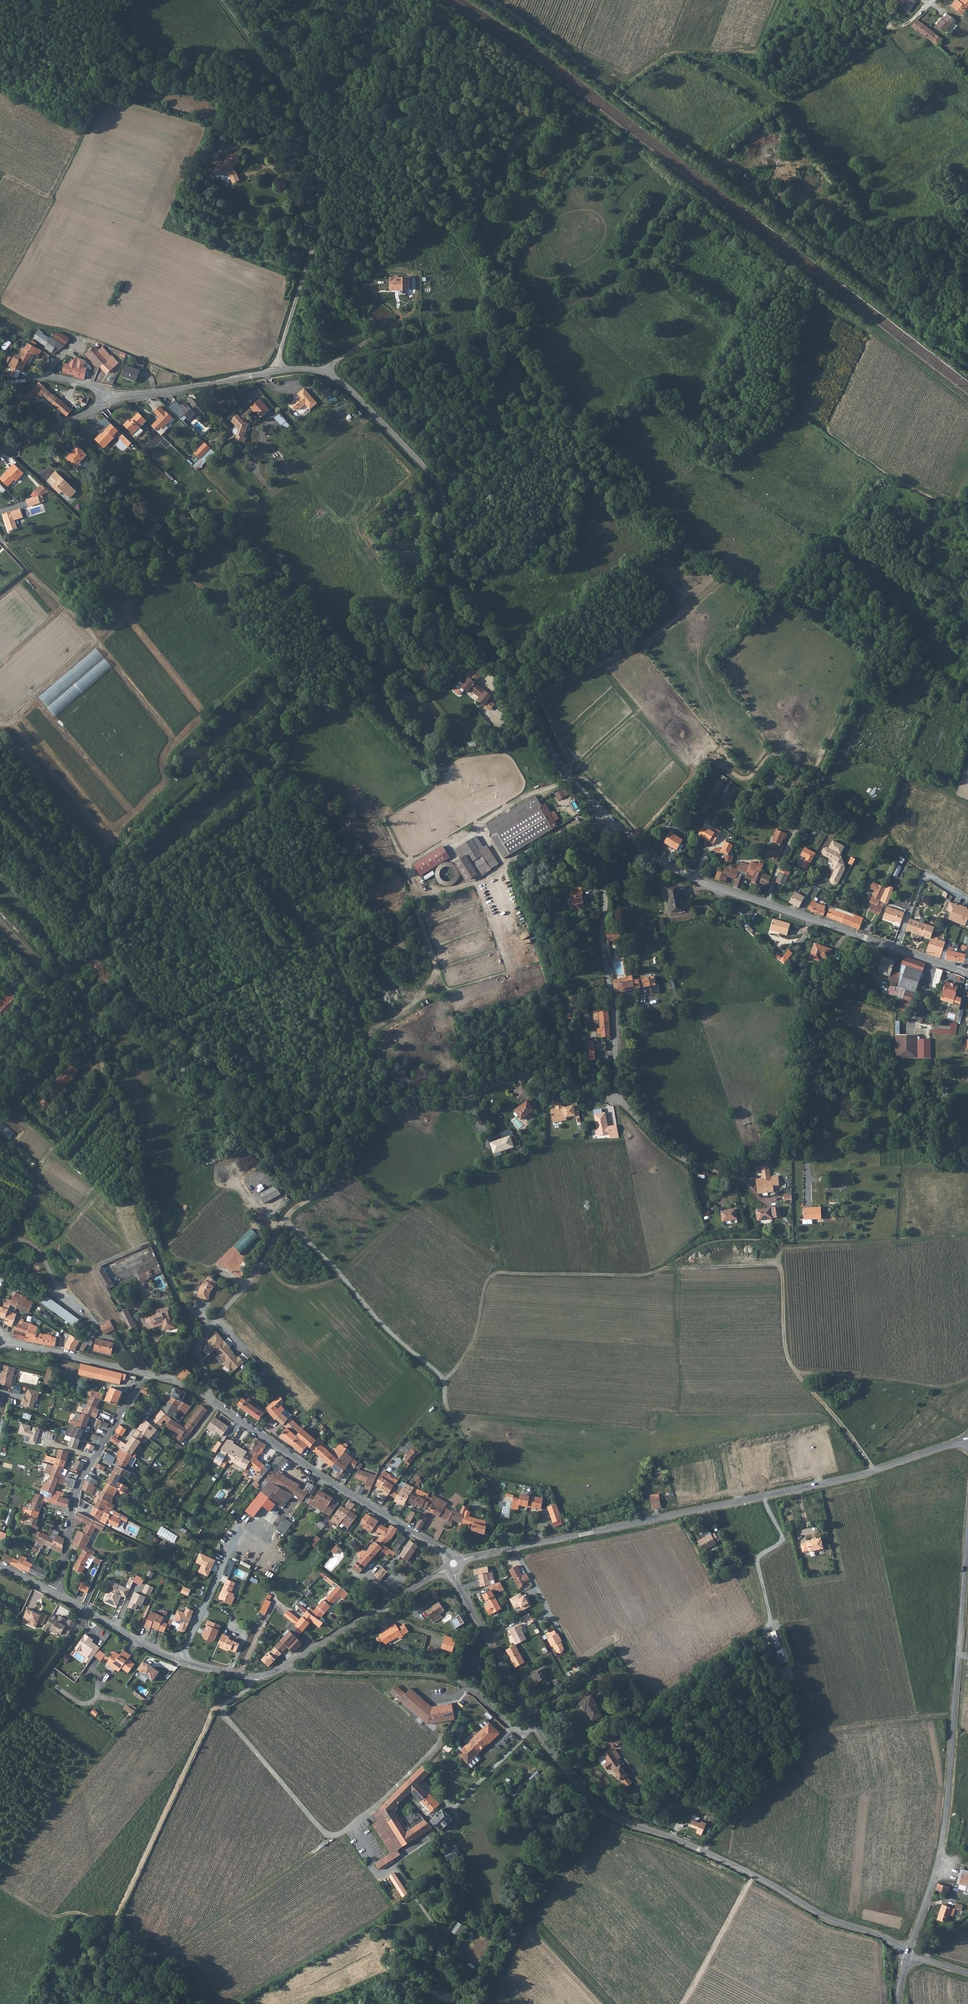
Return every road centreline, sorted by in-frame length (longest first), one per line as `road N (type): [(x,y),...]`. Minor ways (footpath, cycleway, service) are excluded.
road 1 (residential): [(967,973),(671,868),(608,817),(553,751),(458,574),(430,474),(323,373)]
road 2 (track): [(491,0),(845,265),(967,369)]
road 3 (unclassified): [(171,1380),(247,1283),(284,1217),(323,1190),(366,1127),(396,1101),(458,1096),(530,1073),(623,1104)]
road 4 (track): [(769,1238),(706,1241),(650,1274),(495,1272),(484,1282),(476,1332),(441,1400),(476,1468),(493,1553)]
road 5 (residential): [(967,1441),(856,1476),(462,1562)]
road 6 (residential): [(526,1731),(466,1689),(455,1698),(456,1720),(439,1744),(379,1804),(341,1834),(327,1834),(227,1718),(223,1703),(254,1677)]
road 7 (track): [(421,0),(436,30),(473,62),(596,119),(782,272)]
road 8 (residential): [(908,1954),(700,1849),(605,1812),(535,1724)]
road 9 (residential): [(967,1535),(943,1841),(908,1954)]
road 10 (unclassified): [(277,371),(317,237),(320,173),(290,90),(222,0)]
road 11 (track): [(349,354),(511,330),(584,302),(645,258),(689,196)]
road 12 (track): [(0,948),(27,986),(88,1032),(108,1080),(38,1168),(33,1194),(0,1245)]
road 13 (track): [(966,1562),(914,1609),(772,1625),(758,1558),(781,1540),(765,1495)]
road 14 (track): [(297,1204),(230,1085),(154,1047),(131,1007),(69,963)]
road 15 (residential): [(171,1380),(451,1557)]
road 16 (track): [(764,902),(816,796),(855,691),(874,655),(901,633)]
road 17 (track): [(736,1179),(777,1148),(797,1119),(812,1090),(813,1020),(840,972),(876,941)]
road 18 (track): [(197,1344),(154,1242),(125,1110),(108,1080)]
road 19 (residential): [(55,1593),(84,1475),(146,1373)]
road 20 (track): [(118,1914),(223,1703)]
road 21 (track): [(447,1380),(347,1283),(295,1288),(261,1262)]
road 22 (track): [(528,696),(675,619),(637,565)]
road 23 (track): [(967,406),(782,272)]
road 24 (residential): [(449,1568),(282,1669),(254,1677)]
road 25 (residential): [(254,1677),(153,1649),(55,1593)]
road 26 (track): [(0,1881),(77,1788),(94,1858)]
road 27 (track): [(817,789),(871,813),(902,854),(967,899)]
road 28 (track): [(466,1689),(436,1676),(284,1668)]
road 29 (residential): [(535,1724),(456,1571)]
road 30 (unclassified): [(118,401),(277,371)]
road 31 (track): [(22,2003),(62,1916),(103,1923),(118,1914)]
road 32 (track): [(684,2003),(752,1874)]
road 33 (residential): [(11,1342),(146,1373)]
road 34 (track): [(2,543),(95,636)]
road 35 (unclassified): [(0,449),(118,401)]
road 36 (residential): [(0,381),(48,375),(118,401)]
road 37 (track): [(700,1849),(788,1766)]

